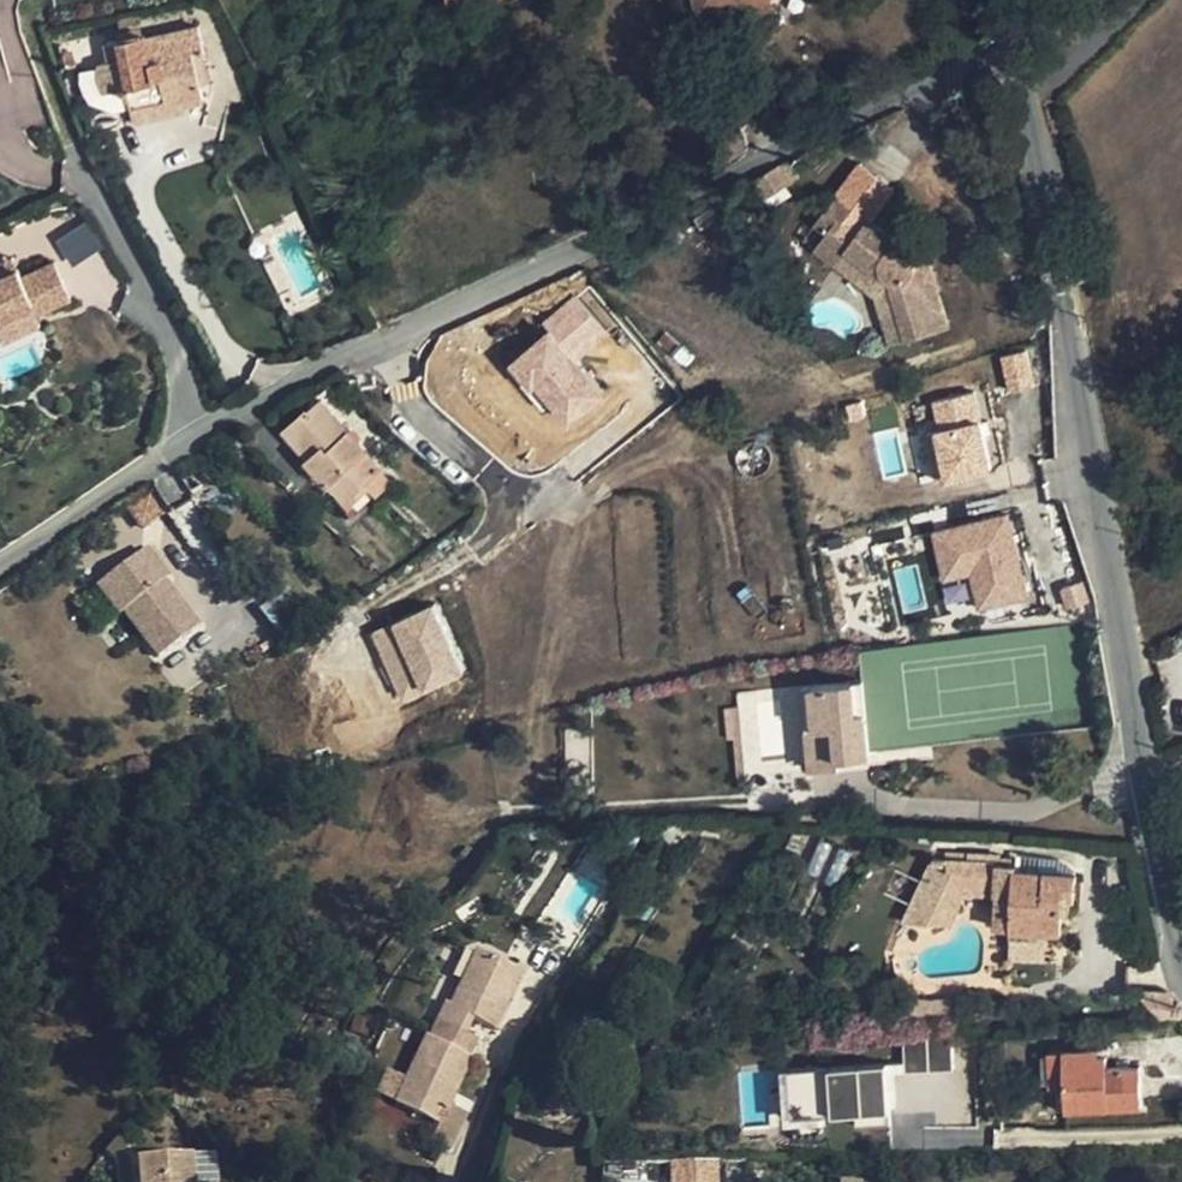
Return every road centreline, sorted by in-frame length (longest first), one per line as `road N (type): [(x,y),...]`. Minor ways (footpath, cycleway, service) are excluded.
road 1 (residential): [(1020,45),(285,393)]
road 2 (residential): [(1147,785),(1121,594),(1030,105)]
road 3 (residential): [(1147,785),(1093,785),(1032,812),(744,803),(507,812)]
road 4 (residential): [(185,451),(182,371),(71,147),(29,28)]
road 5 (residential): [(285,393),(230,353),(145,193),(146,154)]
road 6 (residential): [(185,451),(0,564)]
road 7 (residential): [(1181,959),(1147,785)]
road 8 (residential): [(1030,105),(1137,0)]

